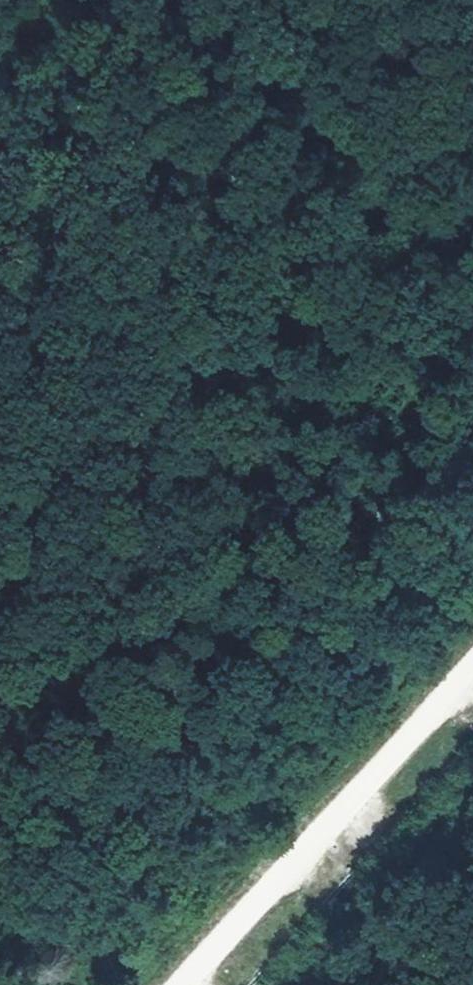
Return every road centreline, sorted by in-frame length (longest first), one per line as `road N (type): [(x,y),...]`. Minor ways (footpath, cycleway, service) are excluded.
road 1 (track): [(186,984),(472,675)]

